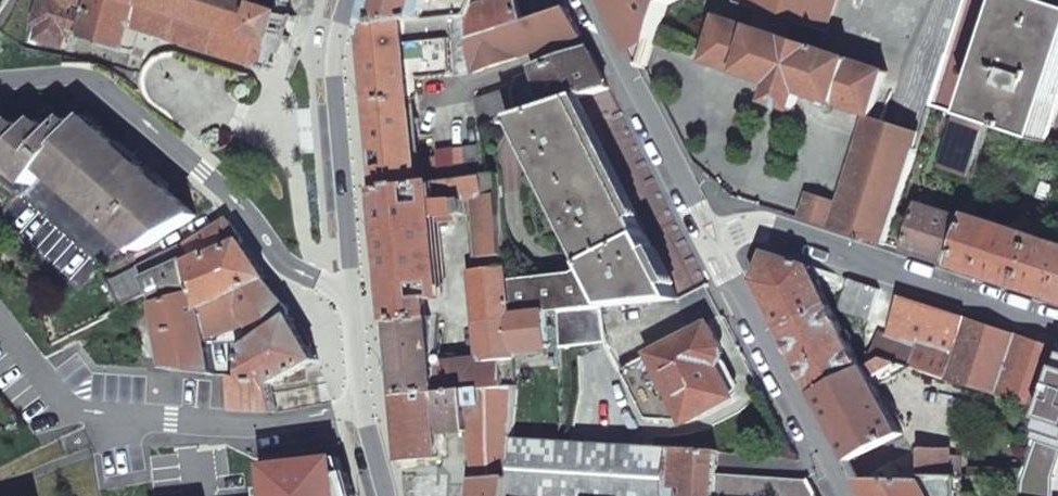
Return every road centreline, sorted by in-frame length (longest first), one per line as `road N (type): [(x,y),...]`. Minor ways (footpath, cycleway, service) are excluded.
road 1 (residential): [(366,275),(308,275),(277,252),(198,155),(99,78),(0,82)]
road 2 (residential): [(0,322),(69,409),(170,421),(379,411)]
road 3 (residential): [(1057,324),(762,226),(710,235)]
road 4 (tertiary): [(710,235),(843,495)]
road 5 (tertiary): [(366,275),(331,23),(339,0)]
road 6 (tertiary): [(587,0),(710,235)]
road 7 (tertiary): [(379,411),(366,275)]

